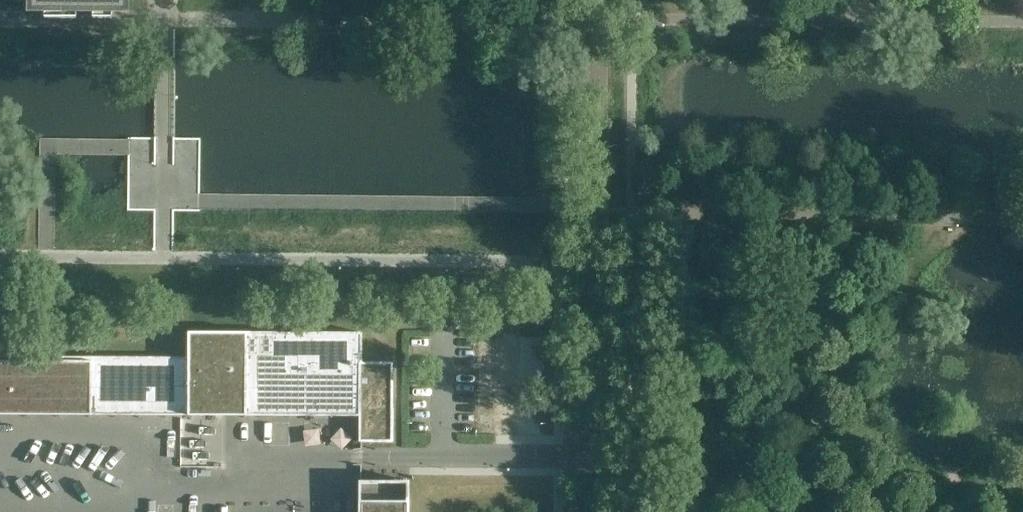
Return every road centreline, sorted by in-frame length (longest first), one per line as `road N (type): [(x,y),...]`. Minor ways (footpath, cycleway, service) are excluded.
road 1 (residential): [(597,511),(605,0)]

